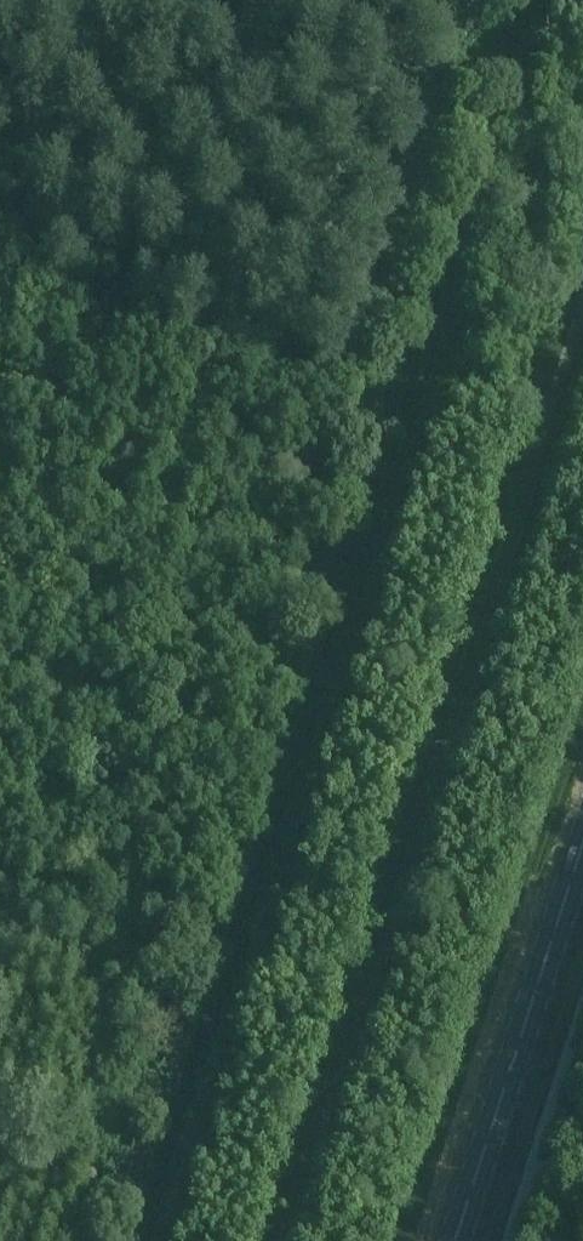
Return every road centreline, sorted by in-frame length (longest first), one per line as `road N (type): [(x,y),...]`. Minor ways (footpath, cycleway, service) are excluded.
road 1 (secondary): [(458,1240),(582,865)]

